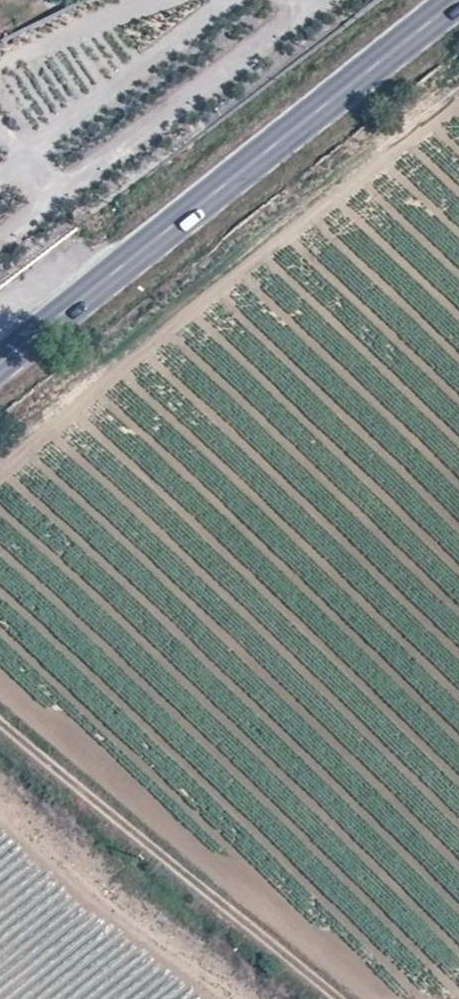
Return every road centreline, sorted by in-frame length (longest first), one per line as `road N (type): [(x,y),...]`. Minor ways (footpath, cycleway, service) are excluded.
road 1 (primary): [(457,0),(0,365)]
road 2 (track): [(338,998),(0,717)]

